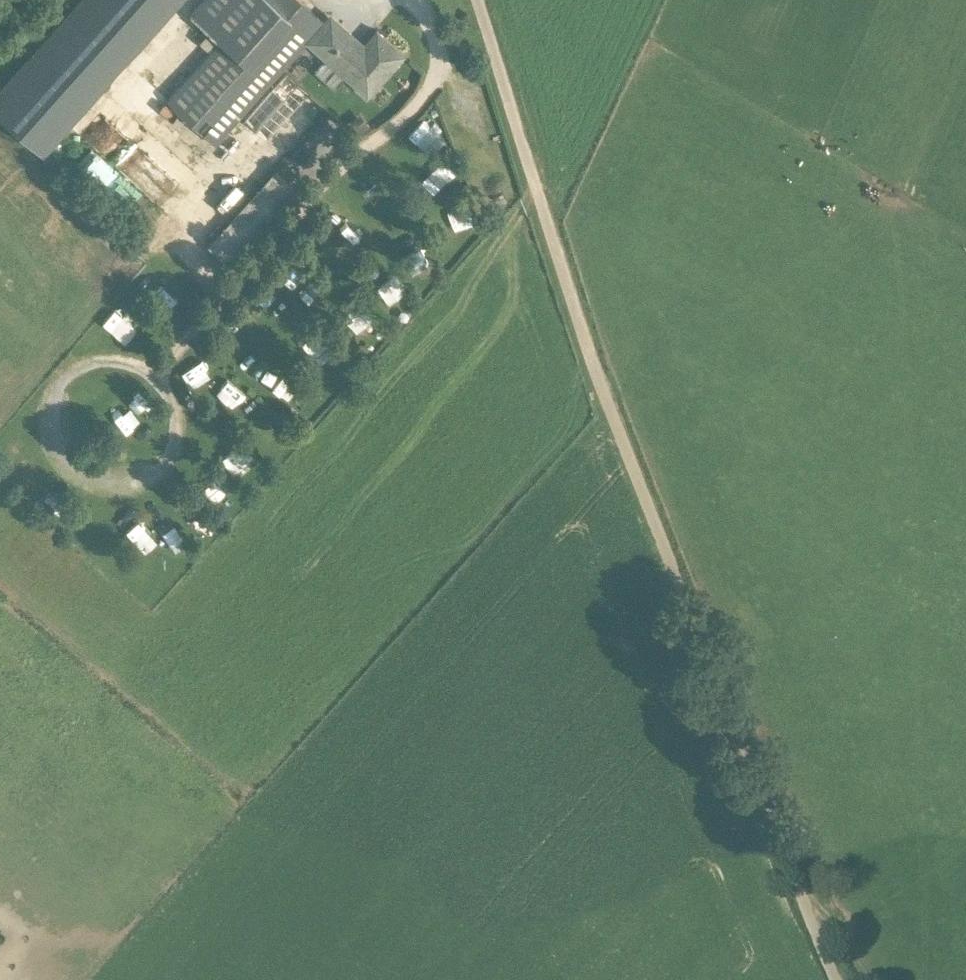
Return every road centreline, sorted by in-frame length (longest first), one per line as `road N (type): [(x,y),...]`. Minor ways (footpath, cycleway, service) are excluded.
road 1 (track): [(839,979),(581,330),(477,0)]

